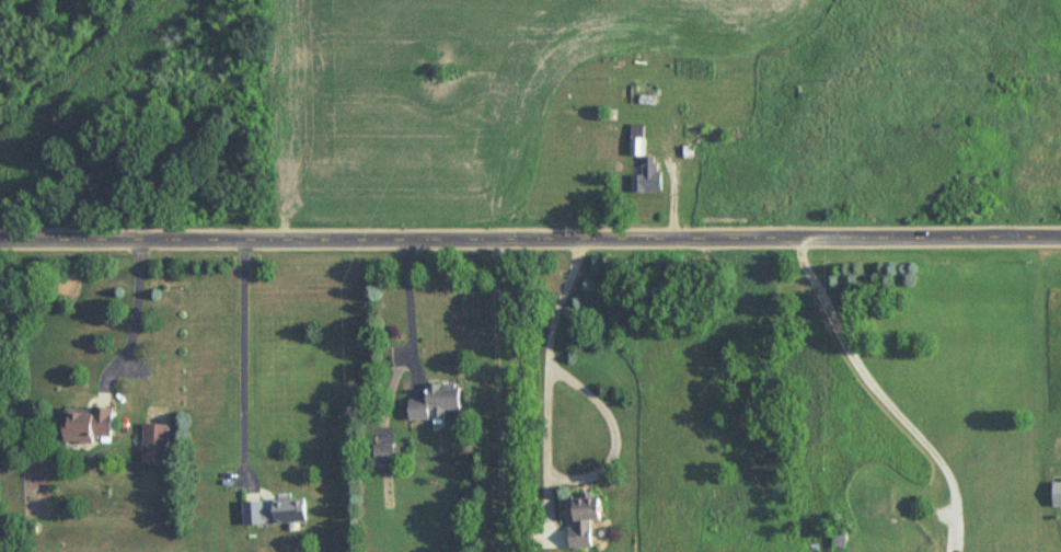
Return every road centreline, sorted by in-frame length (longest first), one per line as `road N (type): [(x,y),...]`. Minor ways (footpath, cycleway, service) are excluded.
road 1 (residential): [(0,240),(1060,236)]

